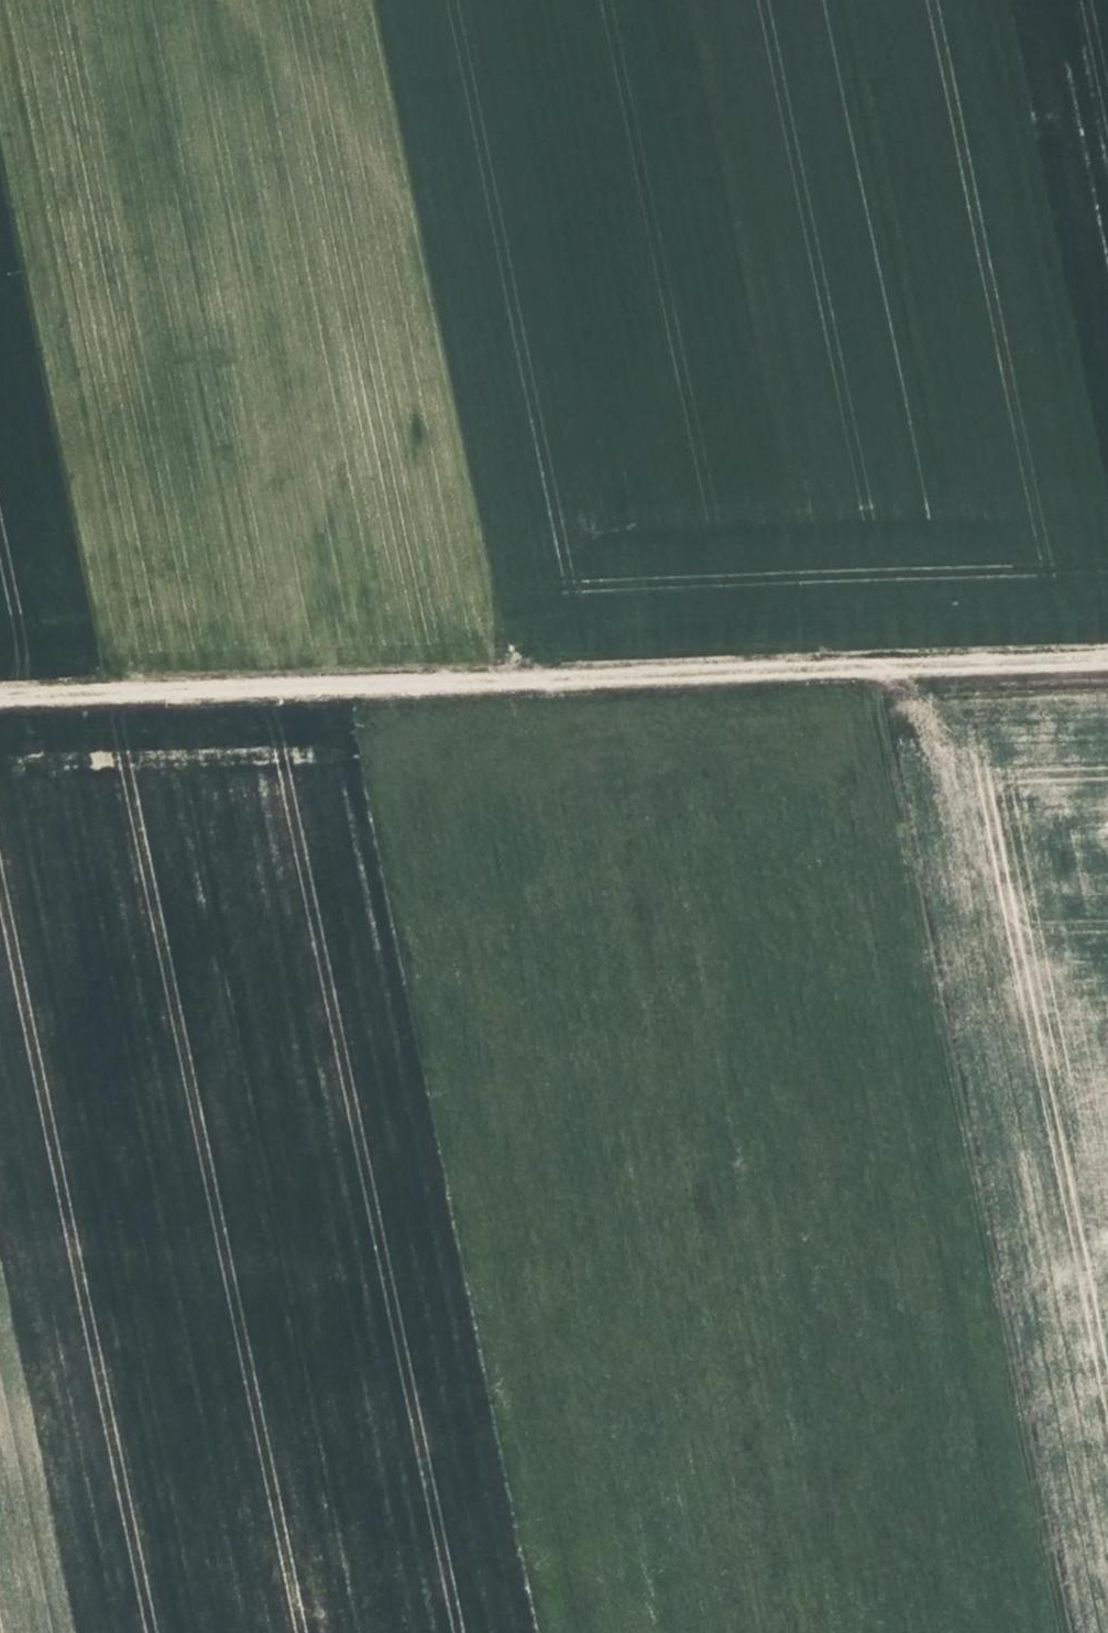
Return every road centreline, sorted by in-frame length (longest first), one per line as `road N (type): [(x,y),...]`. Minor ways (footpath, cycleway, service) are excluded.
road 1 (track): [(1107,659),(0,694)]
road 2 (residential): [(1056,864),(964,746)]

